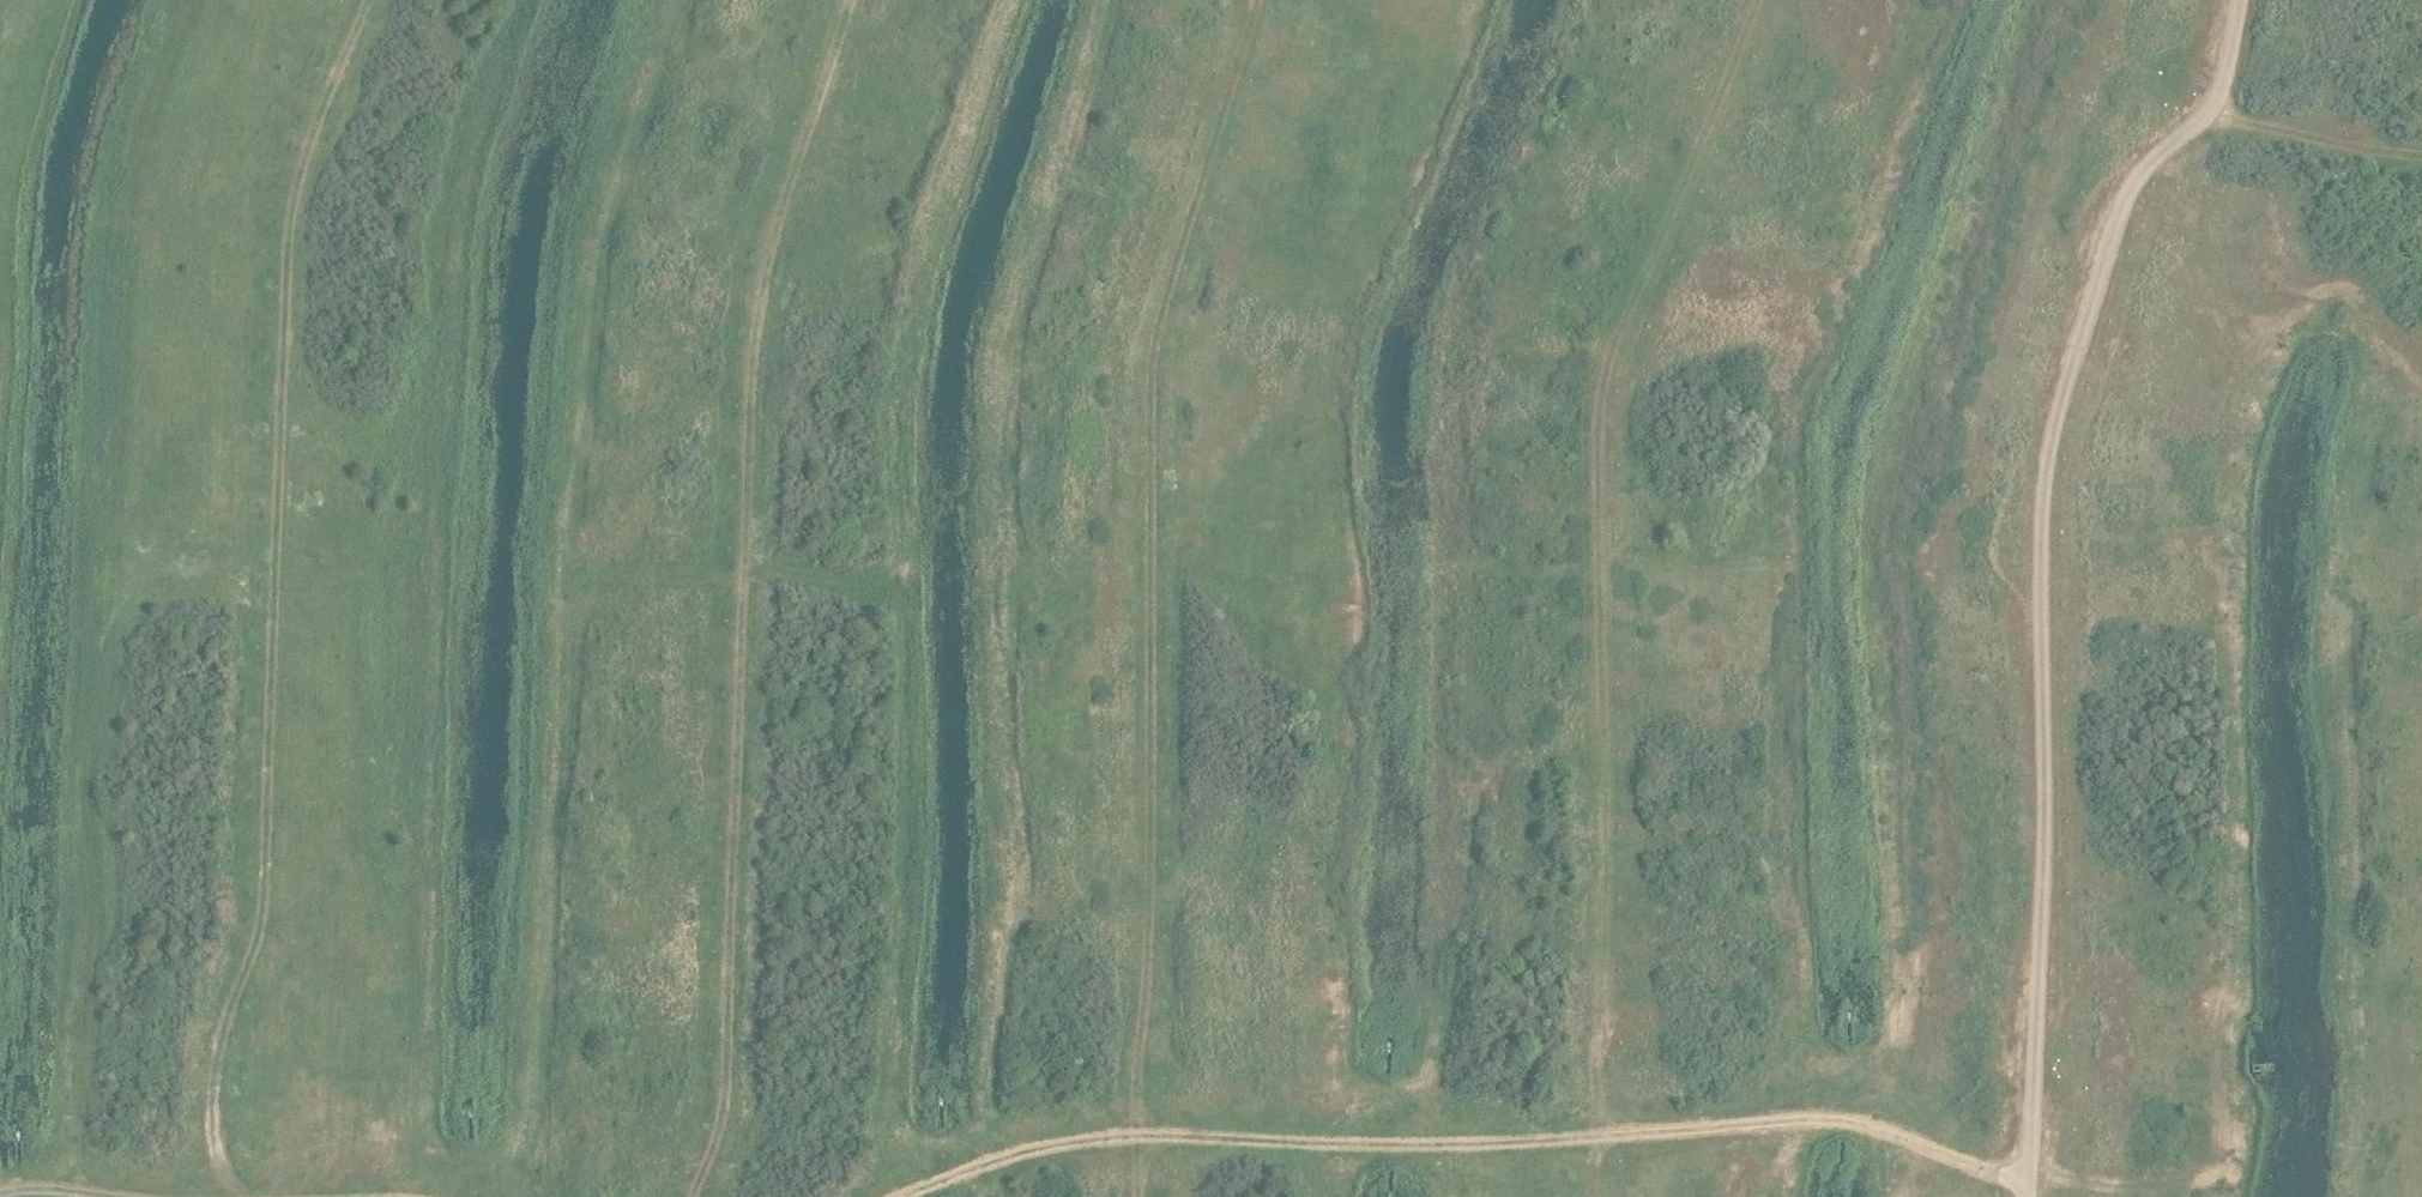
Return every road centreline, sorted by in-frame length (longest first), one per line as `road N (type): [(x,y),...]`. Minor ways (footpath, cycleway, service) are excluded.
road 1 (unclassified): [(2027,1196),(2041,962),(2039,533),(2048,460),(2123,206),(2157,154),(2221,110),(2239,0)]
road 2 (track): [(251,1196),(230,1167),(217,1092),(225,1031),(263,910),(291,216),(321,97),(368,0)]
road 3 (track): [(1599,1196),(1606,609),(1597,463),(1605,386),(1753,0)]
road 4 (track): [(693,1196),(721,1124),(726,1071),(756,308),(847,0)]
road 5 (track): [(1138,1140),(1152,896),(1156,402),(1179,272),(1262,0)]
road 6 (track): [(895,1196),(989,1162),(1070,1143),(1598,1135),(1838,1116),(2027,1186)]
road 7 (track): [(2421,380),(2391,340),(2323,312),(2248,312),(2226,295),(2210,263),(2211,162),(2221,110)]

